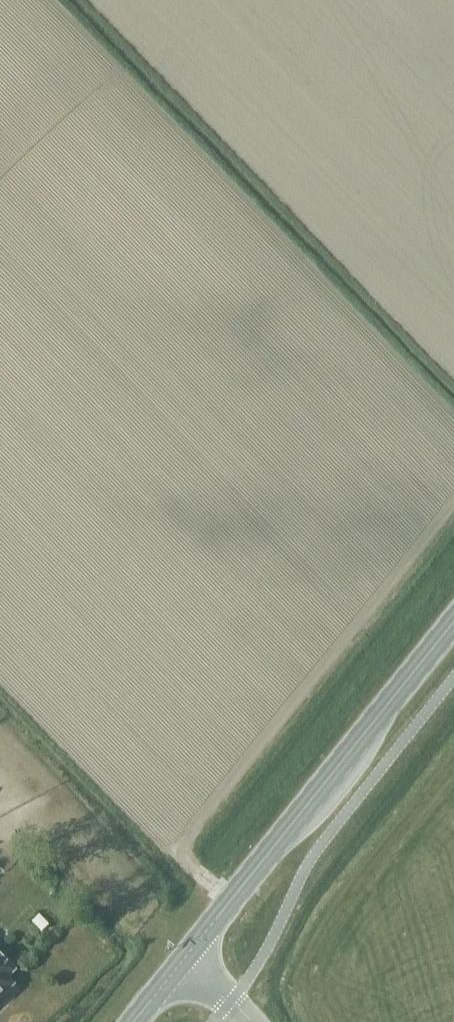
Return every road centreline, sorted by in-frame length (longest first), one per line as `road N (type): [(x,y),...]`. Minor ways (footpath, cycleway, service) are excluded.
road 1 (primary): [(181,960),(453,619)]

